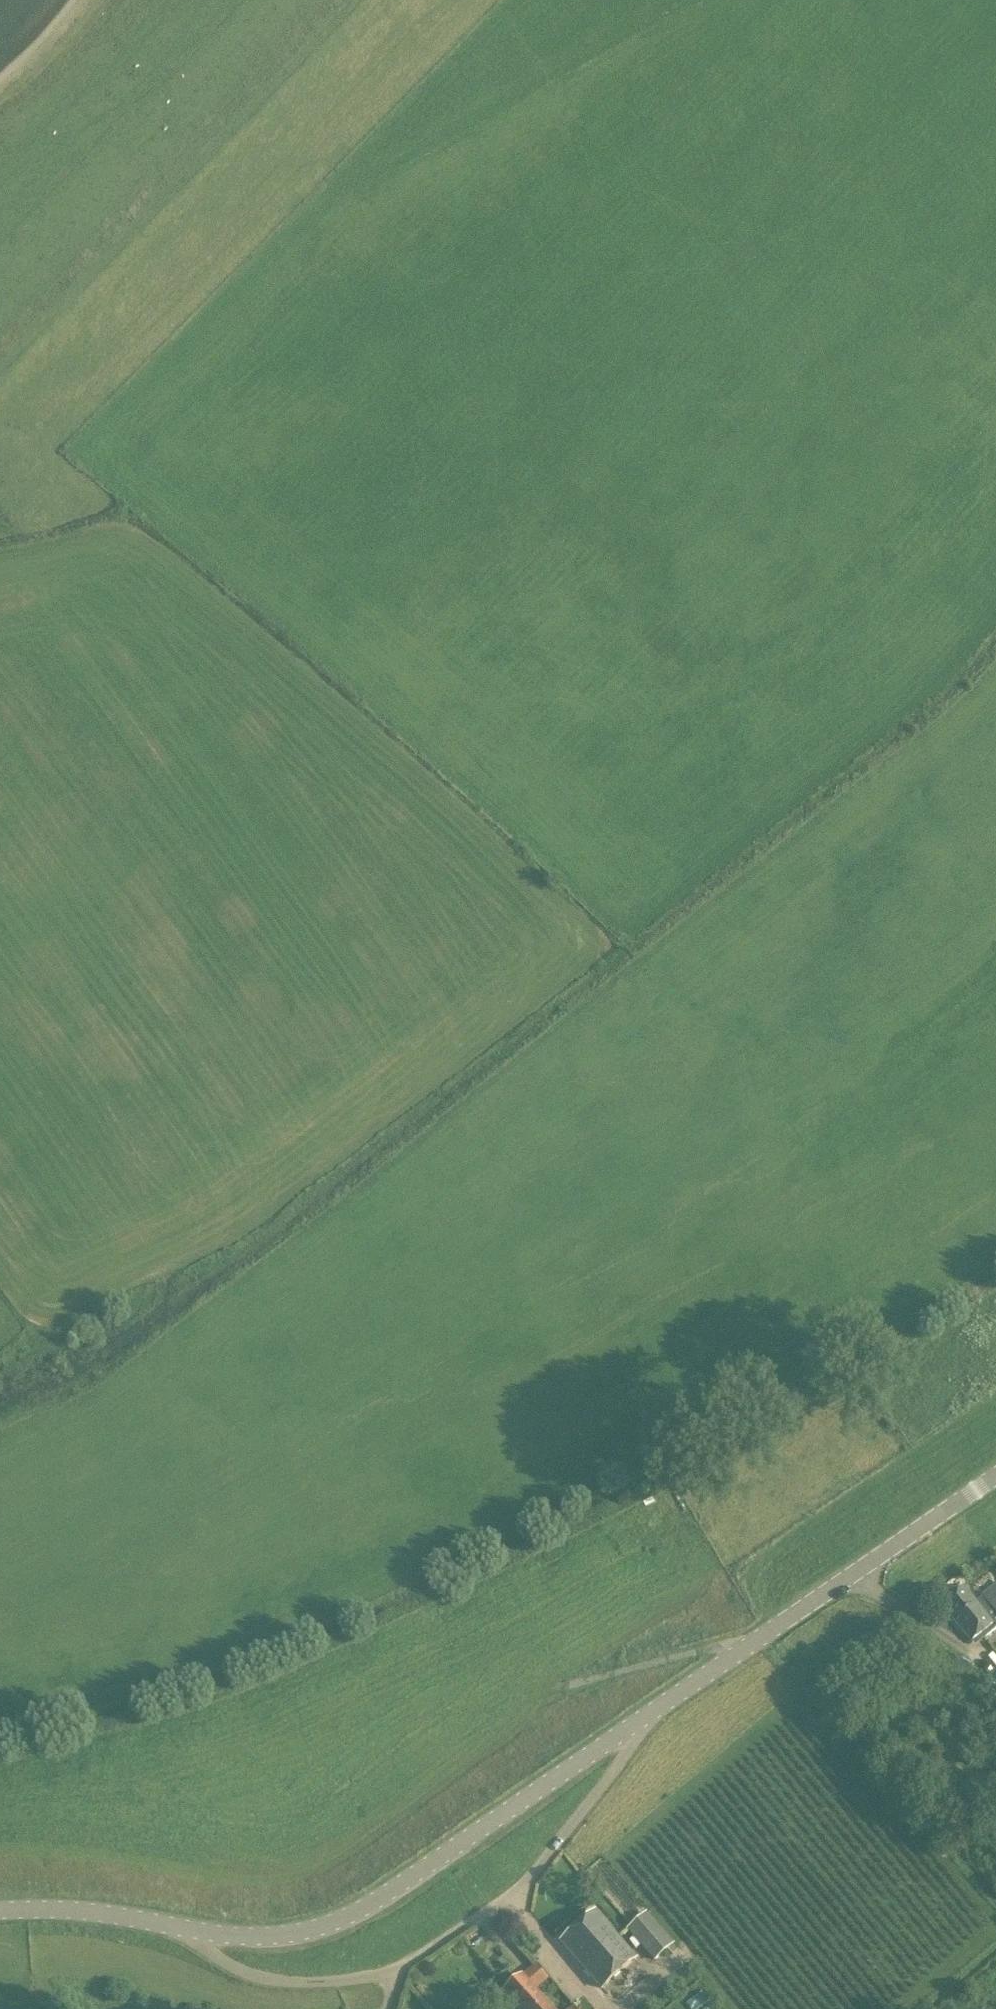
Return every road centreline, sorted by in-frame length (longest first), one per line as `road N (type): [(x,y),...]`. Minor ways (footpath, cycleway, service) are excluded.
road 1 (unclassified): [(0,1911),(118,1915),(191,1932),(274,1936),(337,1923),(385,1898),(995,1473)]

